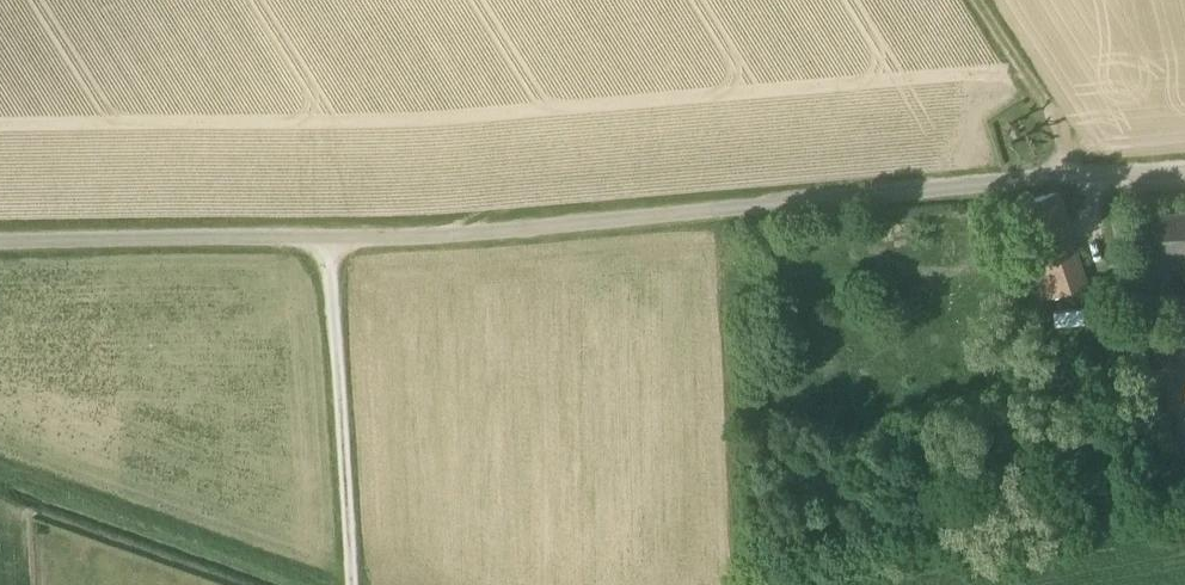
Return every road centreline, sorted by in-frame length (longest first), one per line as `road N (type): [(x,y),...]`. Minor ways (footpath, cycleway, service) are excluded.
road 1 (unclassified): [(0,247),(474,238),(1184,170)]
road 2 (track): [(324,241),(350,584)]
road 3 (track): [(1076,180),(1064,147),(969,0)]

